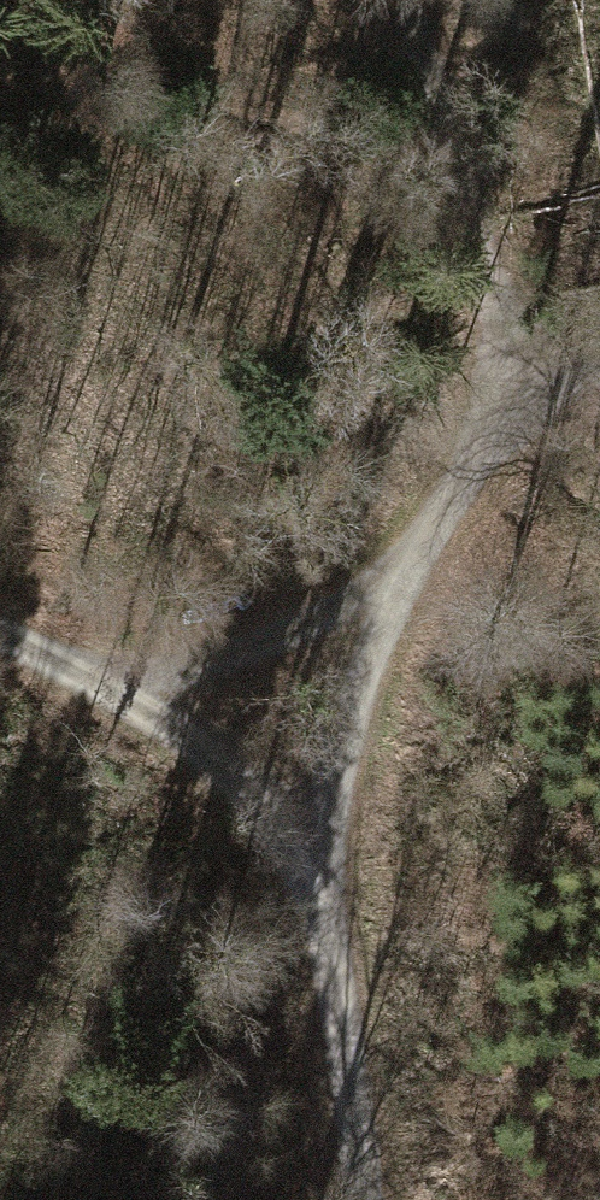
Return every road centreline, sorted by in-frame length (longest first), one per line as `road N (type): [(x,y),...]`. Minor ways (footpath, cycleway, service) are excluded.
road 1 (track): [(356,1199),(315,831),(191,676),(0,613)]
road 2 (track): [(599,341),(489,404),(384,583),(315,831)]
road 3 (track): [(489,404),(383,0)]
road 4 (track): [(191,676),(384,583)]

